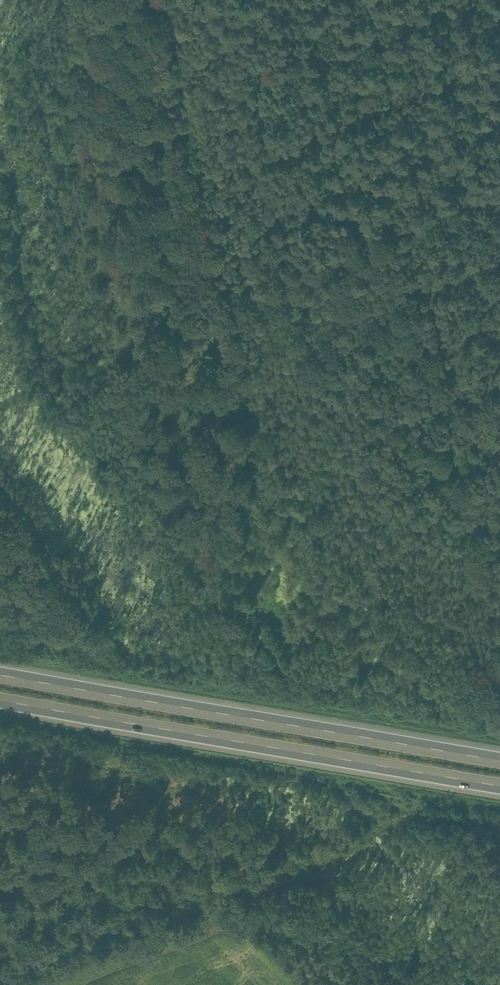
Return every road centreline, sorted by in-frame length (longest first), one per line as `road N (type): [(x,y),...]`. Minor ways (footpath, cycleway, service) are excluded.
road 1 (motorway): [(0,698),(499,783)]
road 2 (motorway): [(499,757),(0,675)]

